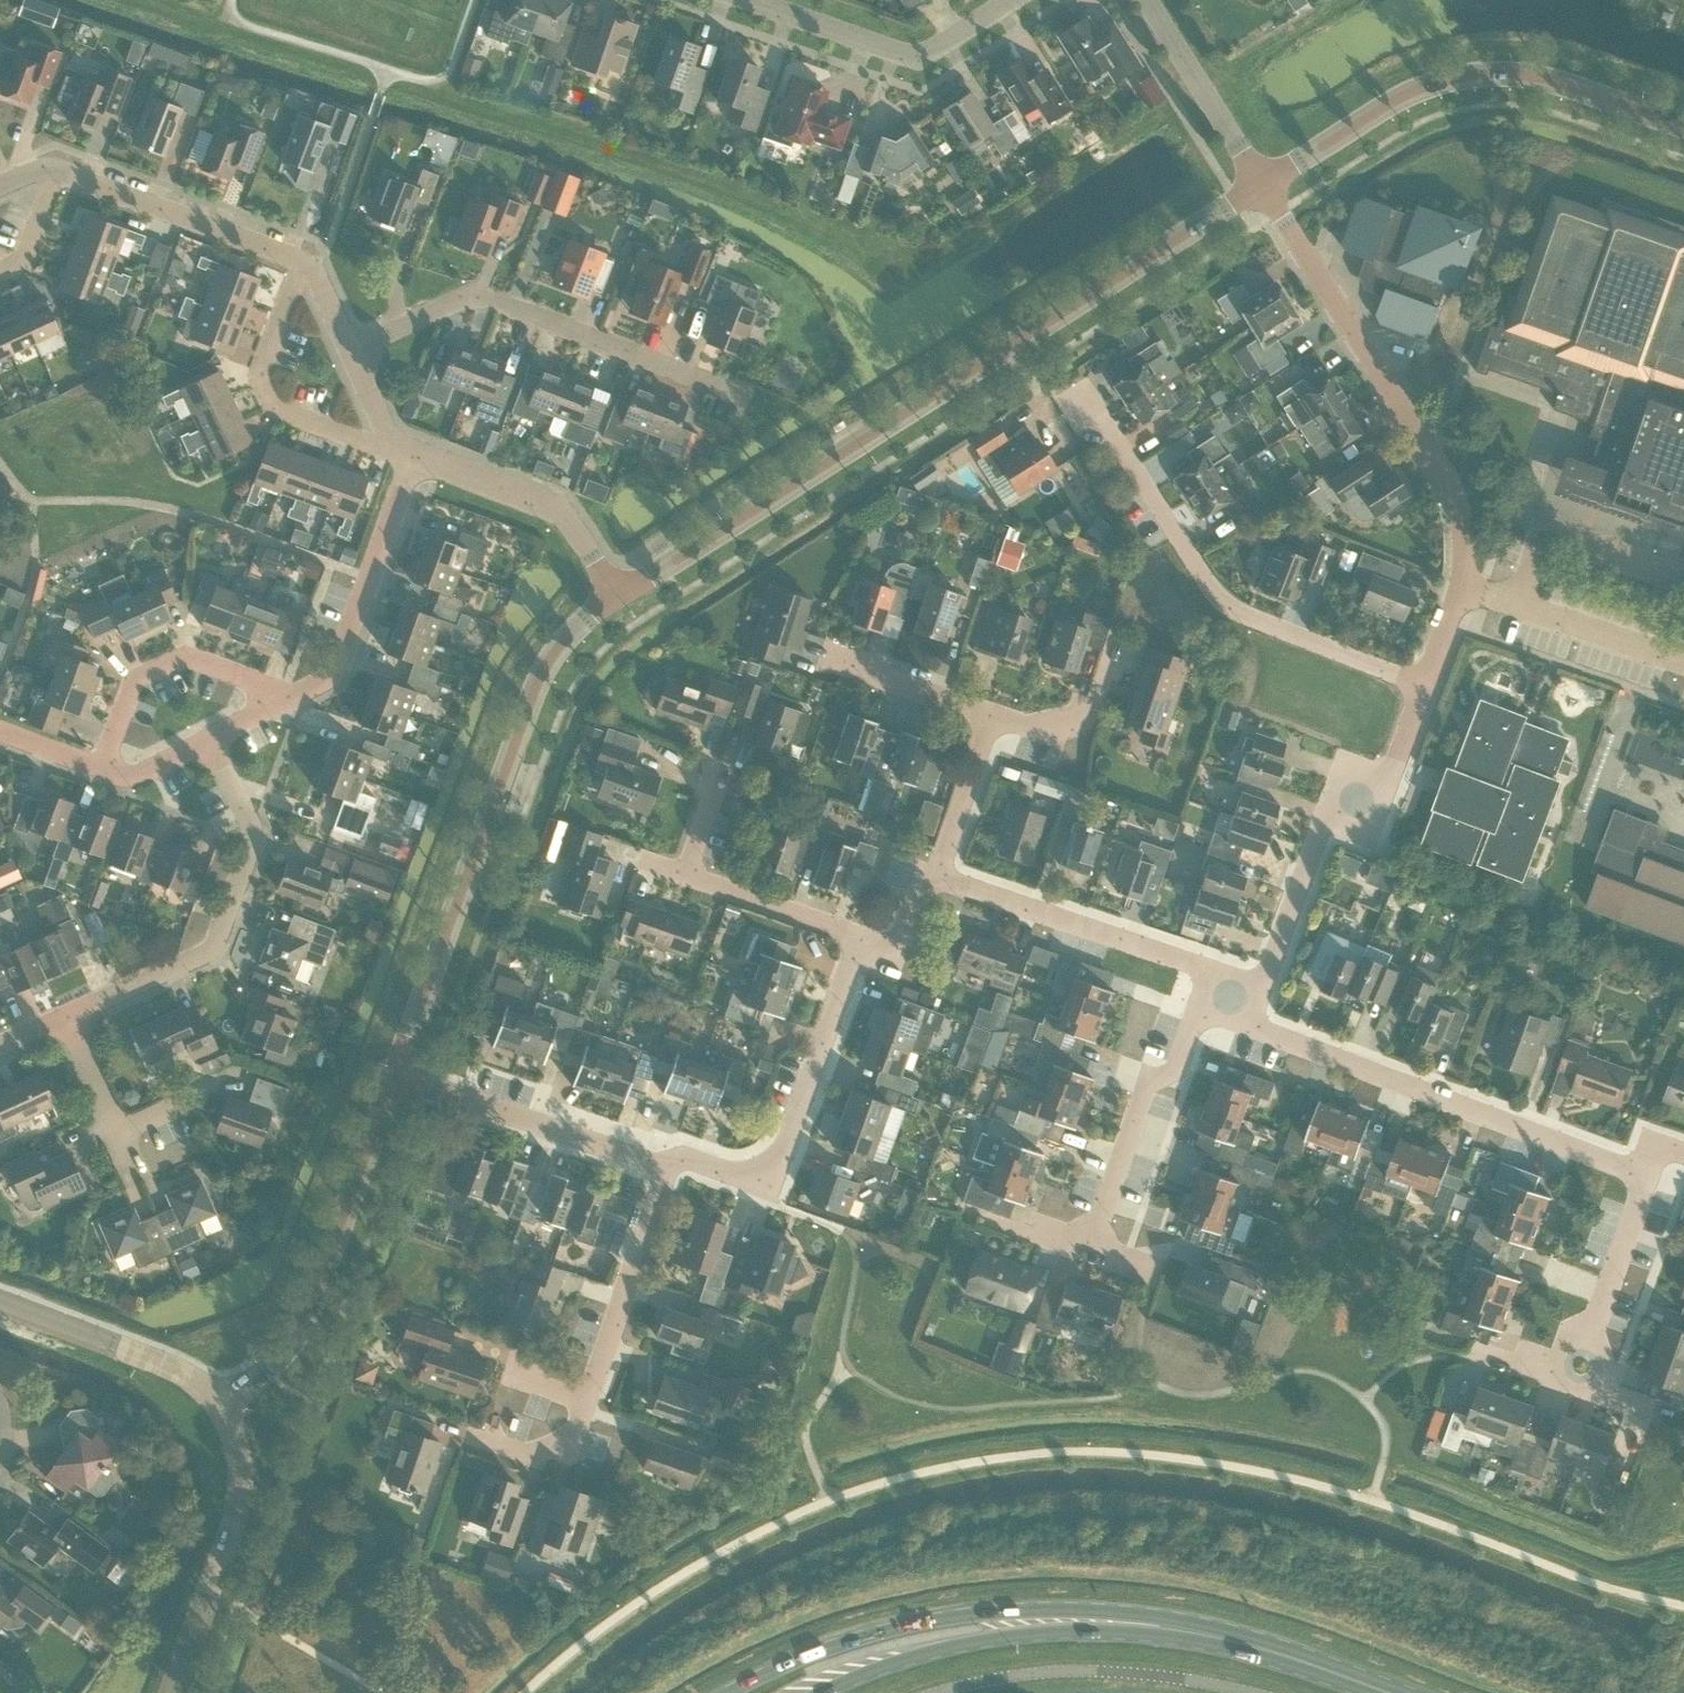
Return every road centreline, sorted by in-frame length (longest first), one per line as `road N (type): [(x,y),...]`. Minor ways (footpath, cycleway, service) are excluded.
road 1 (unclassified): [(1262,184),(617,595)]
road 2 (unclassified): [(617,595),(570,633),(536,683),(395,1073)]
road 3 (residential): [(1425,684),(1222,599),(1079,382)]
road 4 (residential): [(1648,1175),(1254,1027),(1230,997)]
road 5 (unclassified): [(1683,126),(1544,78),(1472,75),(1411,91),(1262,184)]
road 6 (primary): [(1161,1625),(1121,1610),(971,1613),(820,1649),(726,1692)]
road 7 (residential): [(751,398),(476,292),(349,349)]
road 8 (residential): [(1459,584),(1463,528),(1449,482),(1287,225)]
road 9 (residential): [(1425,684),(1391,772),(1323,820),(1265,981),(1230,997)]
road 10 (residential): [(64,1014),(198,954),(216,936),(252,831),(208,738)]
road 11 (unclassified): [(395,1073),(305,1321),(264,1371),(217,1403)]
road 12 (residential): [(667,1168),(682,1155),(770,1184),(860,935)]
road 13 (primary): [(819,1692),(957,1644),(1161,1625)]
road 14 (residential): [(1230,997),(1206,967),(936,876)]
road 15 (tertiary): [(172,1692),(240,1496),(238,1453),(217,1403)]
road 16 (residential): [(667,1168),(395,1073)]
road 17 (residential): [(393,445),(274,407),(259,375),(303,258)]
road 18 (residential): [(749,0),(918,57),(1007,0)]
road 19 (residential): [(1230,997),(1195,1013),(1176,1068),(1148,1082),(1095,1224)]
road 20 (residential): [(294,694),(337,668),(415,454)]
road 21 (residential): [(101,767),(133,679),(186,656),(294,694)]
road 22 (residential): [(303,258),(57,168)]
road 23 (residential): [(586,1400),(667,1168)]
road 24 (primary): [(1161,1625),(1265,1648),(1396,1692)]
road 25 (unclassified): [(217,1403),(168,1364),(0,1301)]
road 26 (unclassified): [(1262,184),(1147,0)]
road 27 (residential): [(589,552),(561,510),(415,454)]
road 28 (residential): [(1118,626),(1088,716),(1036,729),(991,714)]
road 29 (residential): [(685,874),(860,935)]
road 30 (residential): [(991,714),(820,658)]
road 31 (residential): [(1587,1342),(1648,1175)]
road 32 (residential): [(936,876),(991,714)]
road 33 (residential): [(465,1433),(529,1455),(573,1438),(586,1400)]
road 34 (residential): [(120,1131),(64,1014)]
road 35 (residential): [(0,269),(22,259),(57,168)]
road 36 (residential): [(860,935),(902,939),(922,881),(936,876)]

